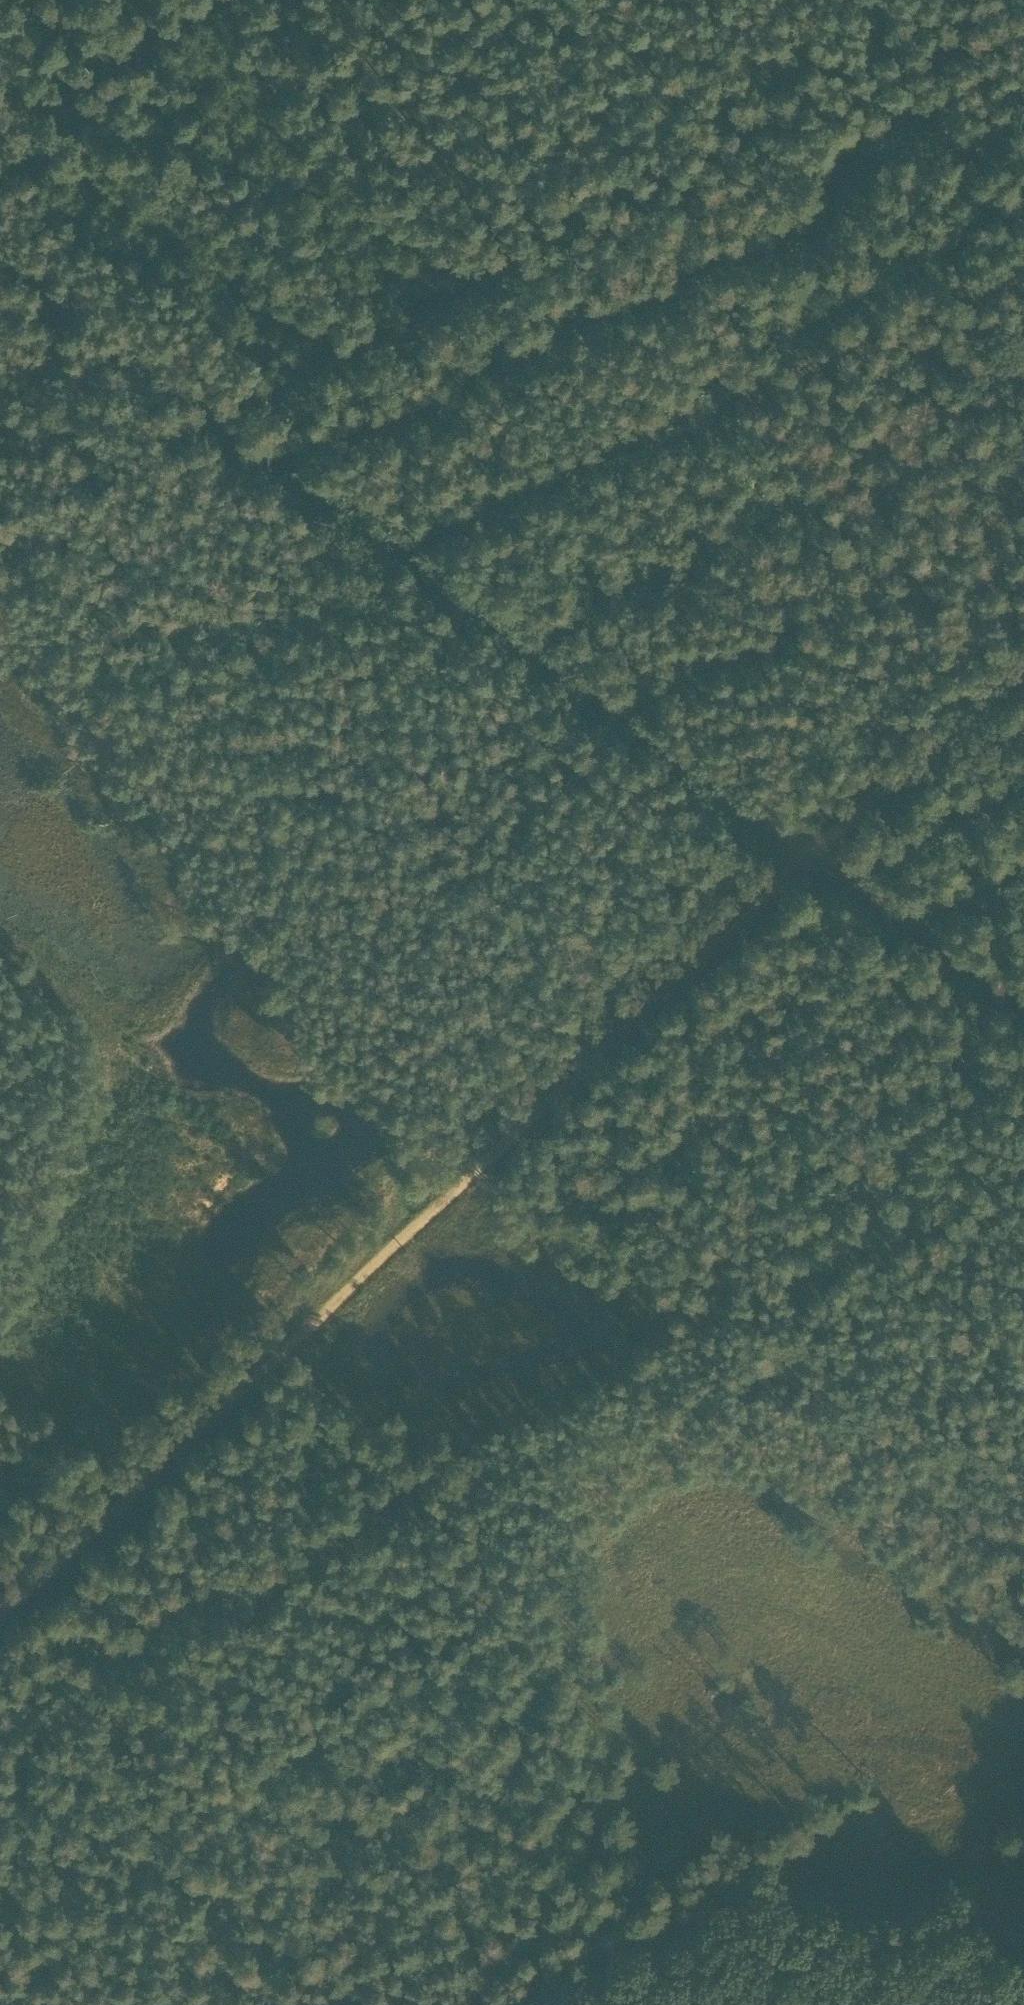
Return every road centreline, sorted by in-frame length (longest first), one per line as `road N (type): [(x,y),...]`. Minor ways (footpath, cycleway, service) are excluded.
road 1 (track): [(0,1635),(806,849)]
road 2 (track): [(806,849),(123,354),(0,246)]
road 3 (track): [(0,1754),(355,2004)]
road 4 (track): [(776,1840),(482,2004)]
road 5 (track): [(806,849),(1023,642)]
road 6 (track): [(230,0),(161,45),(0,191)]
road 7 (track): [(1023,1007),(806,849)]

